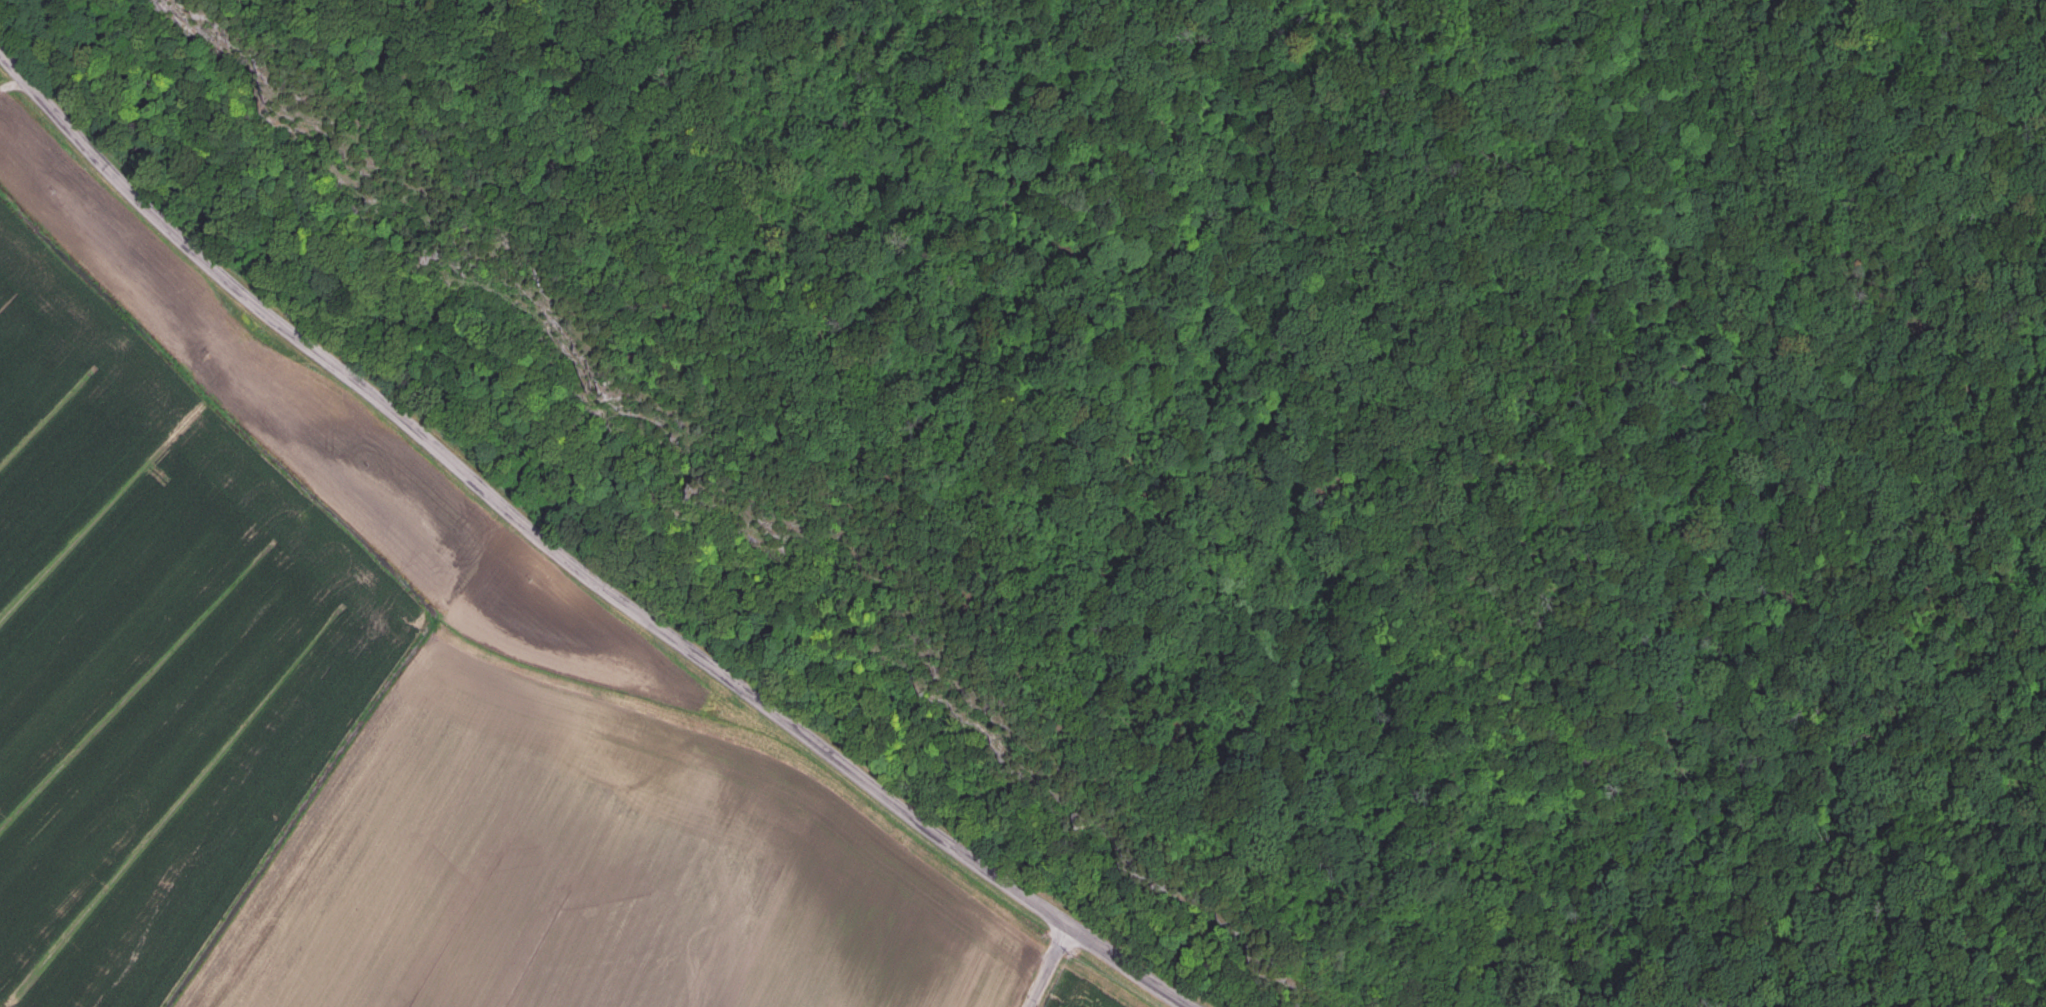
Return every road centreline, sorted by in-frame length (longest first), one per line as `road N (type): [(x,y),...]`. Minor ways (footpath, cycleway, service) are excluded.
road 1 (residential): [(1193,1006),(892,801),(532,530),(182,240),(0,51)]
road 2 (residential): [(1901,0),(1613,950),(1570,1006)]

